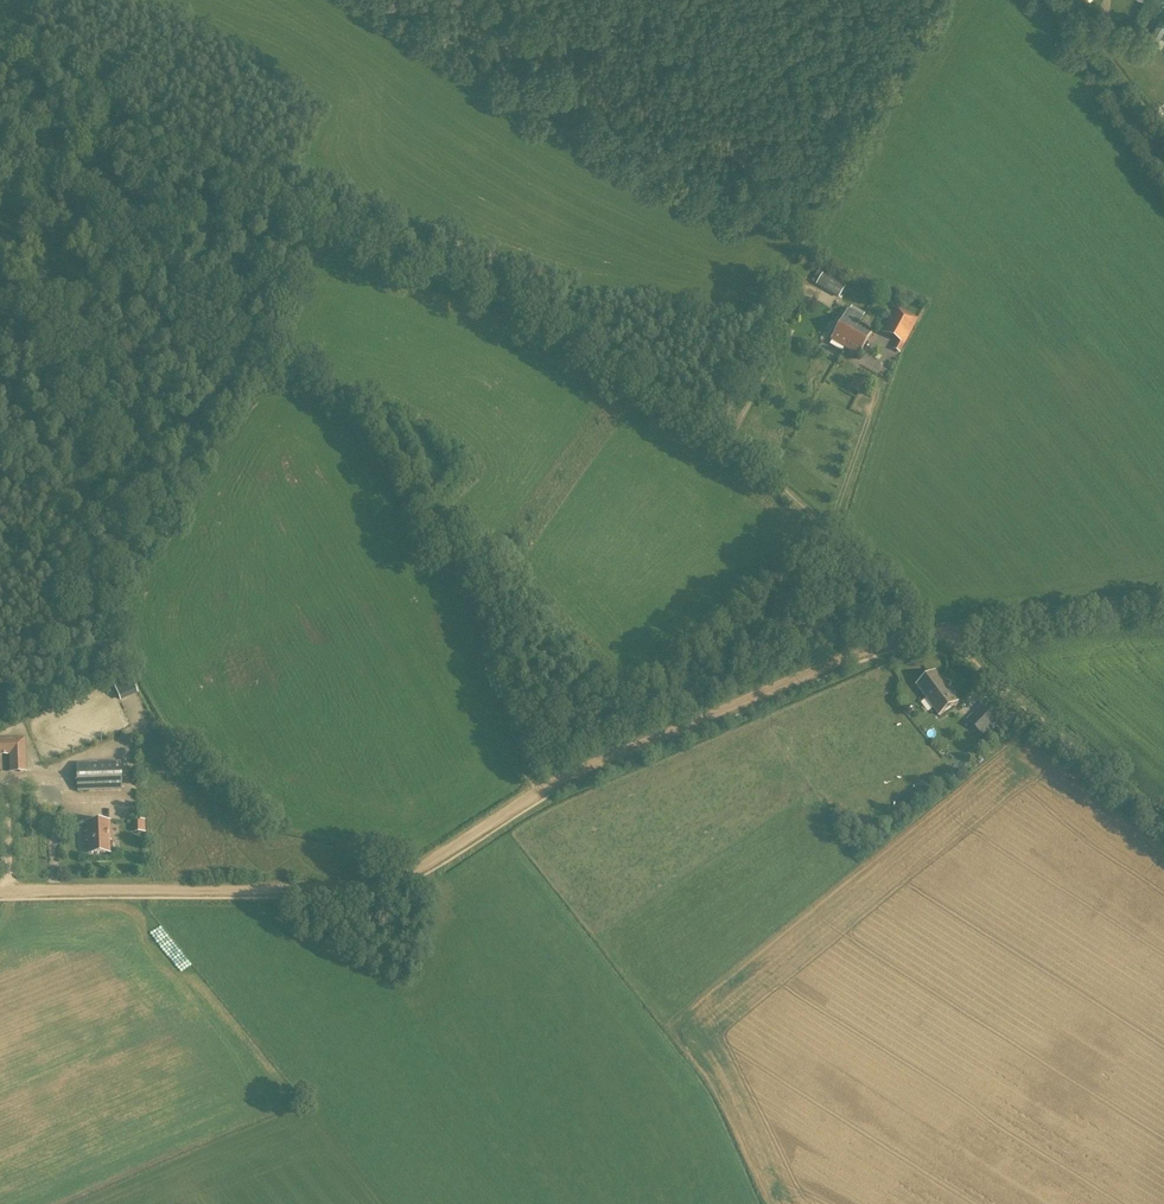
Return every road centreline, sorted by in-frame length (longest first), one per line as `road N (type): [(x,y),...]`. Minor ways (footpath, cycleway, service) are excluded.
road 1 (track): [(0,892),(326,889),(391,879),(580,769),(837,660),(928,634)]
road 2 (track): [(946,631),(1163,821)]
road 3 (track): [(928,634),(907,603),(739,450)]
road 4 (track): [(946,631),(1163,599)]

